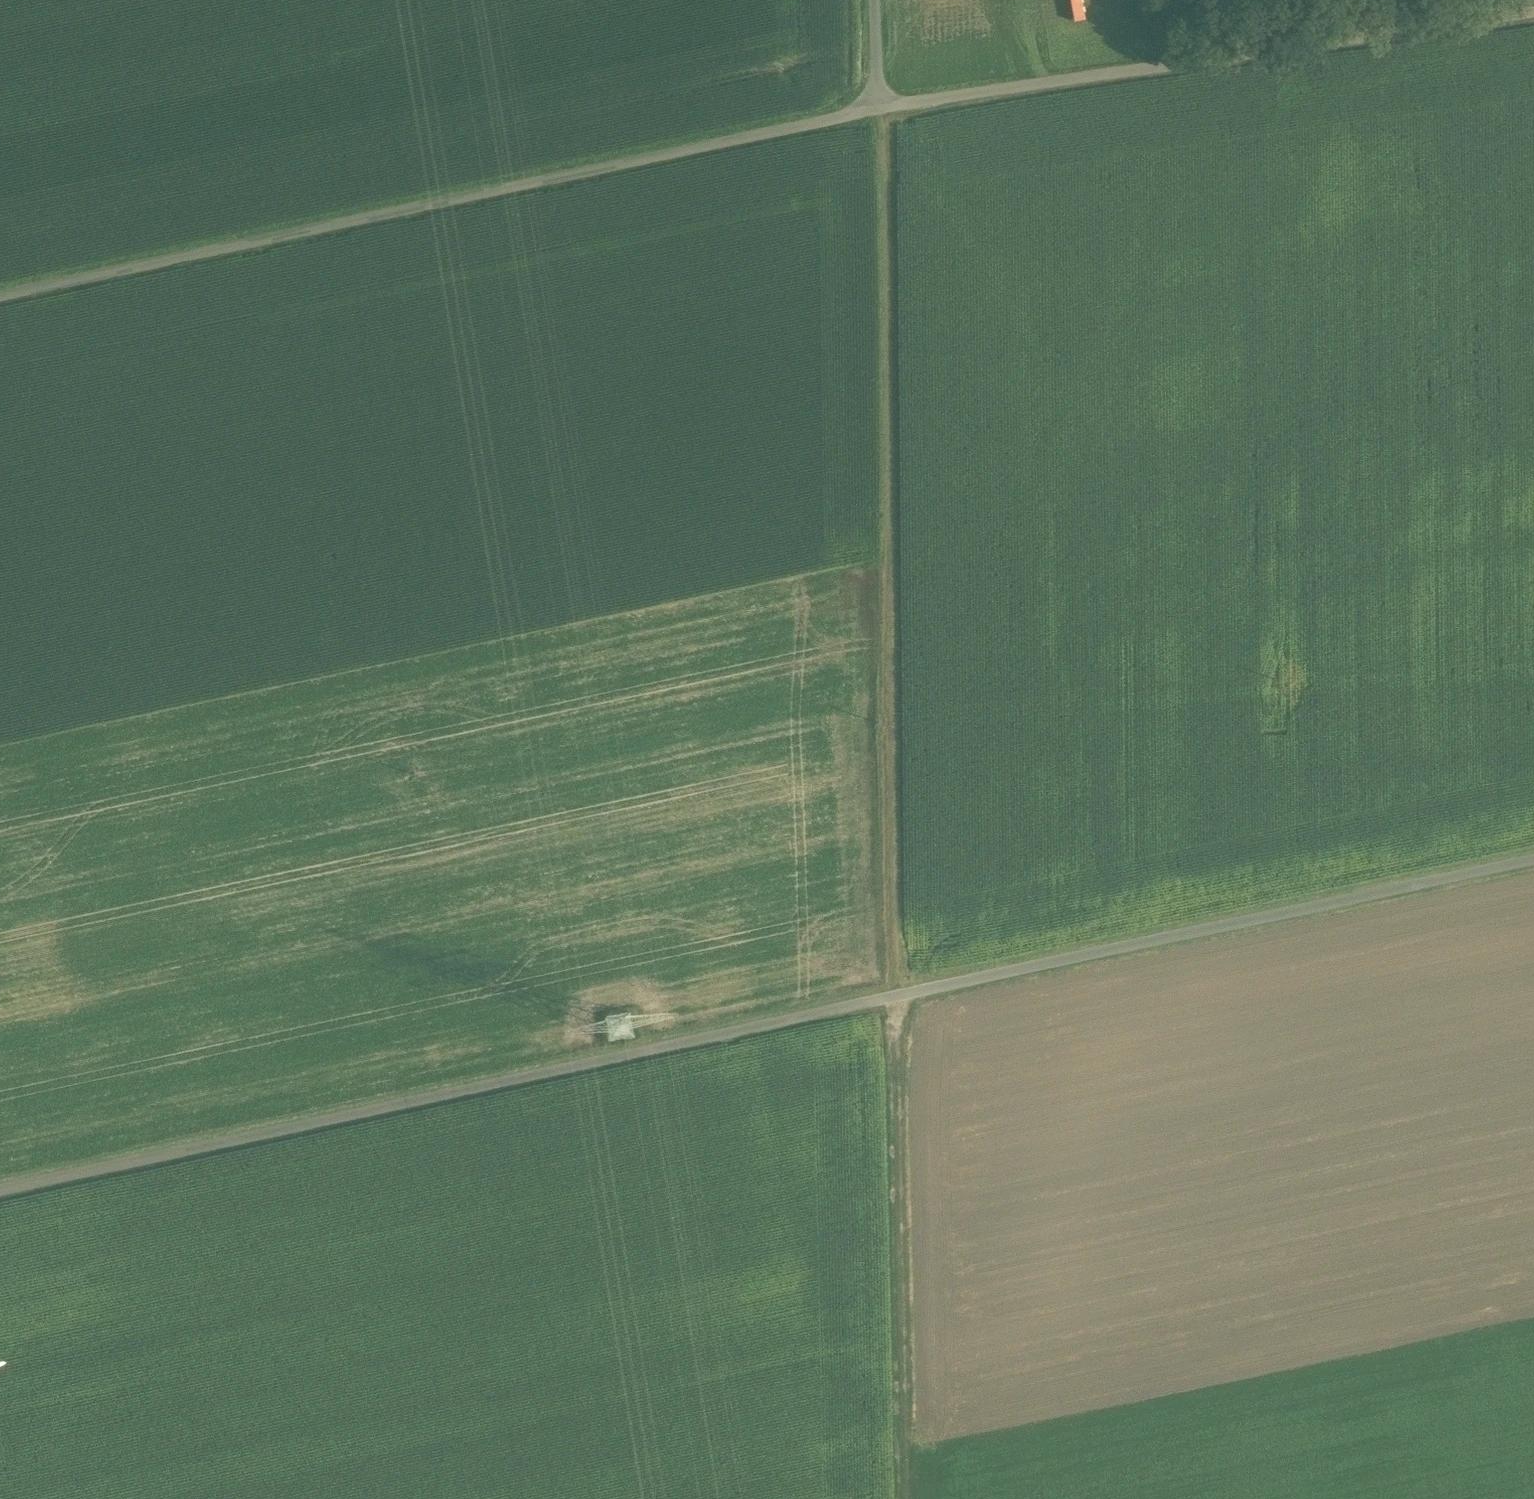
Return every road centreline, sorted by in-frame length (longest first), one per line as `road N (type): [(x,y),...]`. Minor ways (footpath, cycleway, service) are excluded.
road 1 (unclassified): [(0,1189),(1533,853)]
road 2 (track): [(909,1498),(883,94)]
road 3 (unclassified): [(0,295),(883,94)]
road 4 (unclassified): [(883,94),(1533,12)]

